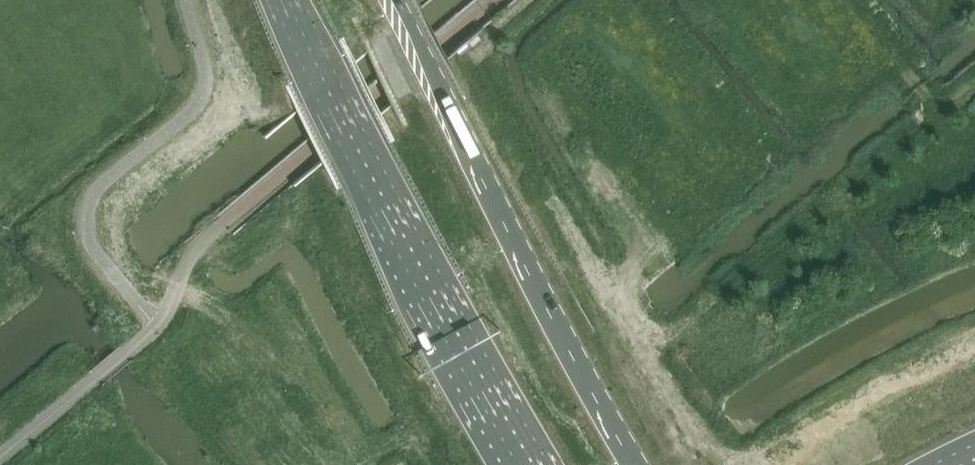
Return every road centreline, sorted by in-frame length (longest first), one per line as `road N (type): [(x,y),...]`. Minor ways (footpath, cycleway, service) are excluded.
road 1 (primary): [(273,0),(521,464)]
road 2 (primary): [(634,464),(396,0)]

